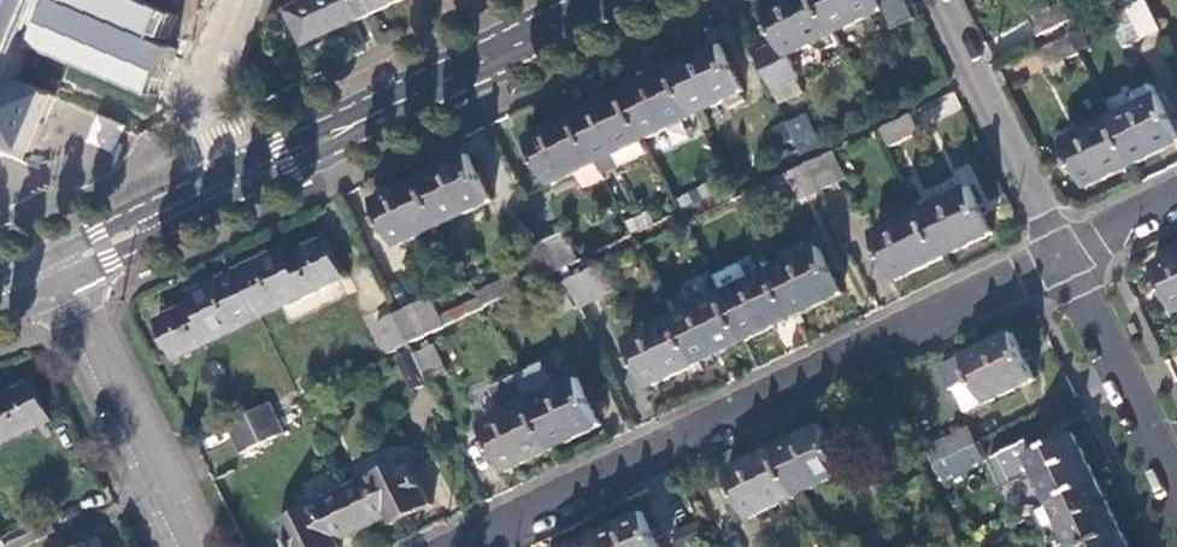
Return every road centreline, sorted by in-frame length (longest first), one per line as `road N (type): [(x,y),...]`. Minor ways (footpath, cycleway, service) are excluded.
road 1 (residential): [(1056,268),(483,546)]
road 2 (primary): [(62,277),(342,142),(374,113)]
road 3 (residential): [(1056,268),(923,0)]
road 4 (residential): [(62,277),(191,546)]
road 5 (residential): [(1176,502),(1056,268)]
road 6 (primary): [(606,0),(374,113)]
road 7 (primary): [(374,113),(330,122),(181,189)]
road 8 (residential): [(255,0),(181,189)]
road 9 (primary): [(181,189),(51,257)]
road 10 (residential): [(1176,209),(1056,268)]

